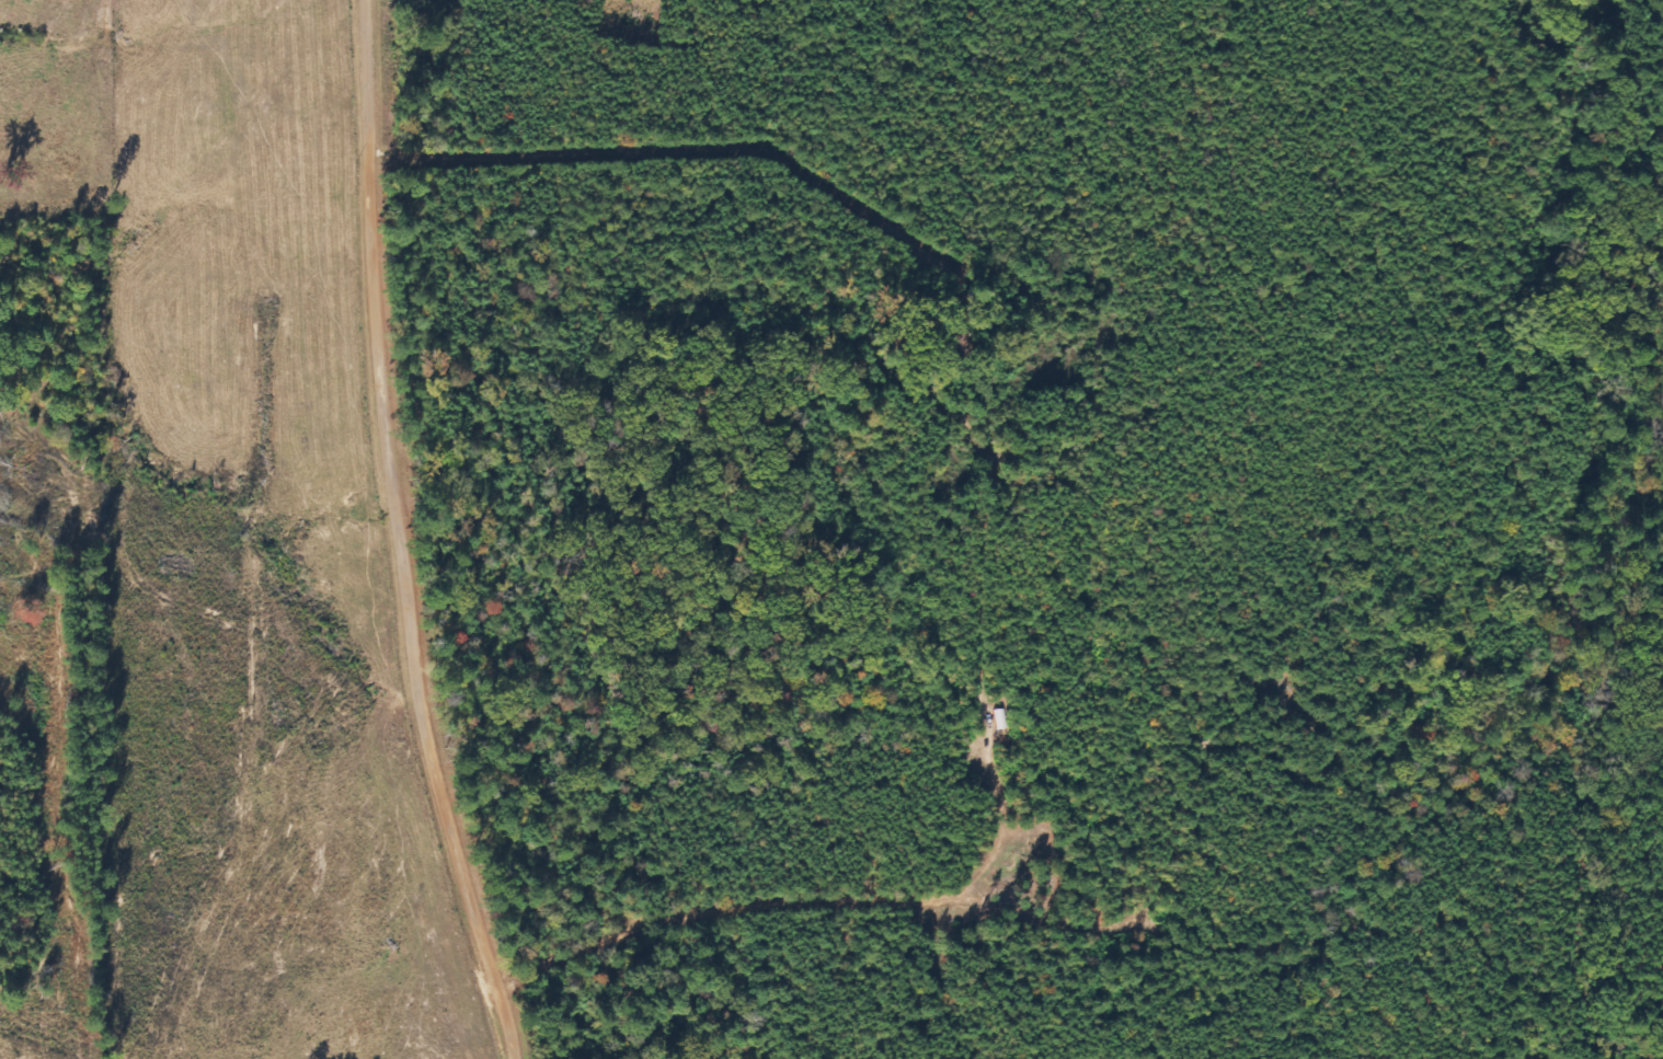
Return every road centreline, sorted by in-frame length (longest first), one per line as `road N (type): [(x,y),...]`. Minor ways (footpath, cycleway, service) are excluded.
road 1 (residential): [(523,1058),(439,715),(412,552),(390,352),(374,0)]

